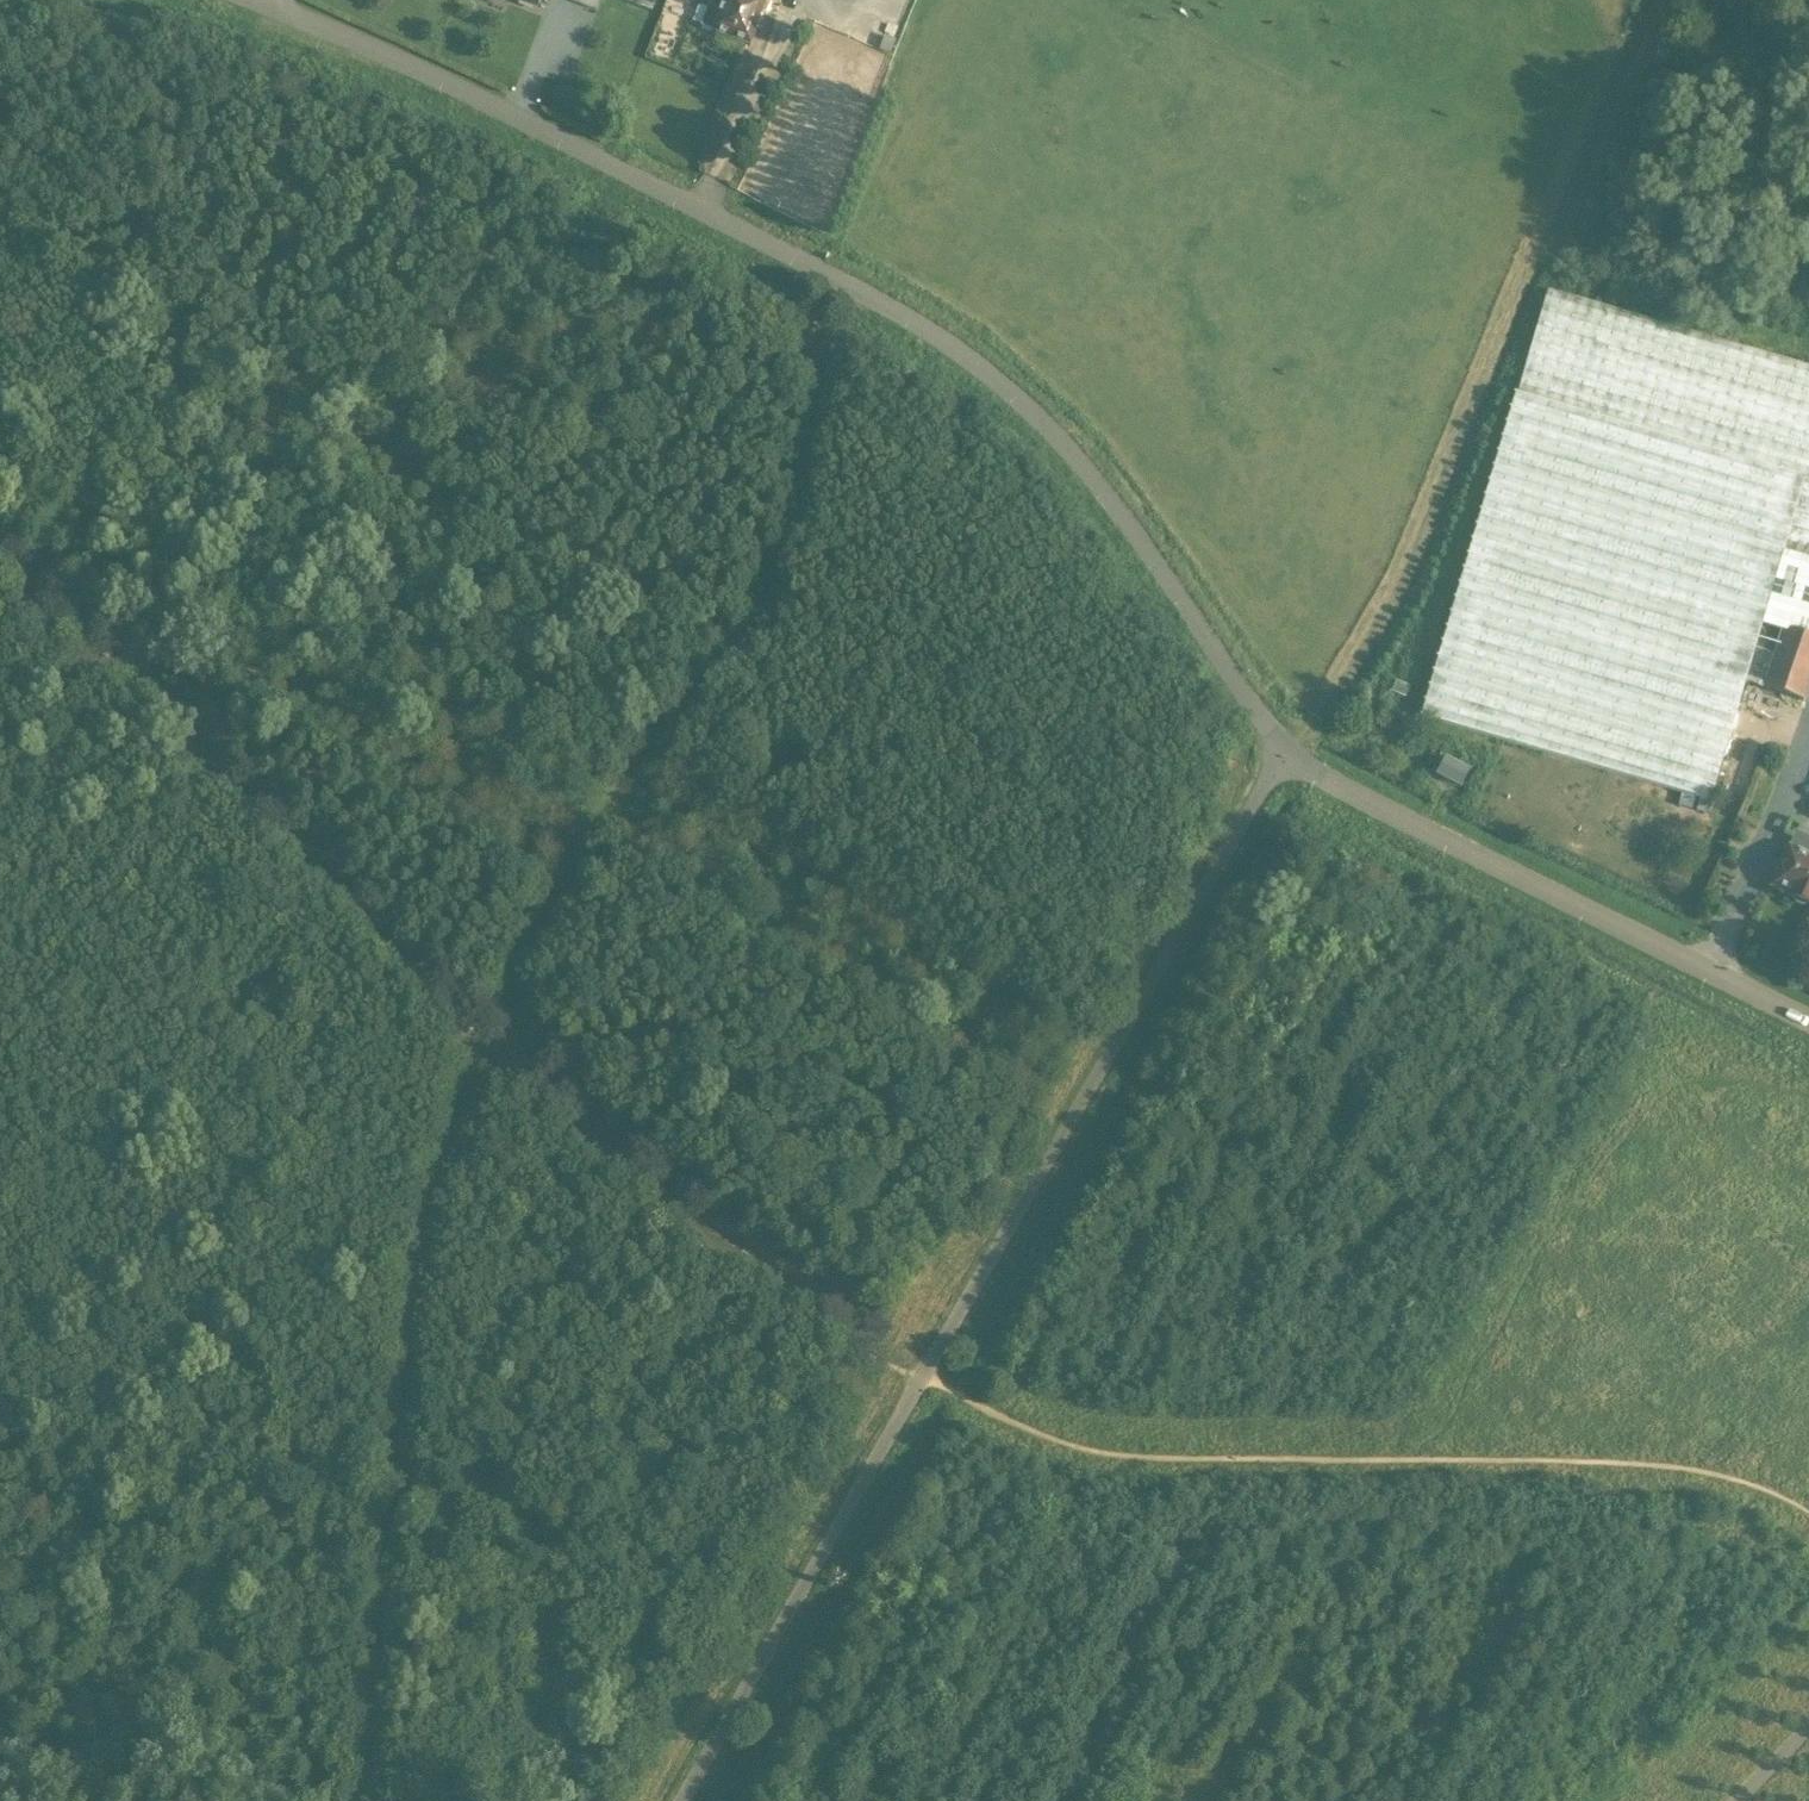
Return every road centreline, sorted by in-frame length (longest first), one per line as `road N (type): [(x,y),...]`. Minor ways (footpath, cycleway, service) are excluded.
road 1 (unclassified): [(1284,753),(1089,476),(975,366),(826,278),(519,121),(248,0)]
road 2 (unclassified): [(1284,753),(682,1800)]
road 3 (track): [(1284,753),(1385,592),(1616,13)]
road 4 (unclassified): [(1808,1023),(1284,753)]

